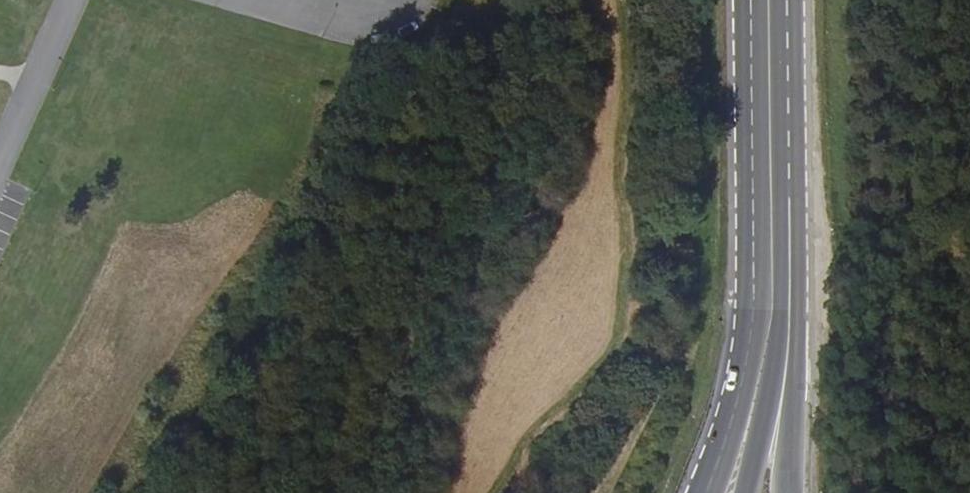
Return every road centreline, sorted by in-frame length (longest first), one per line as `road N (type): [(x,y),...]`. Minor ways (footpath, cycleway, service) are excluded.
road 1 (secondary): [(731,492),(766,378),(768,67)]
road 2 (unclassified): [(784,492),(806,319),(768,67)]

